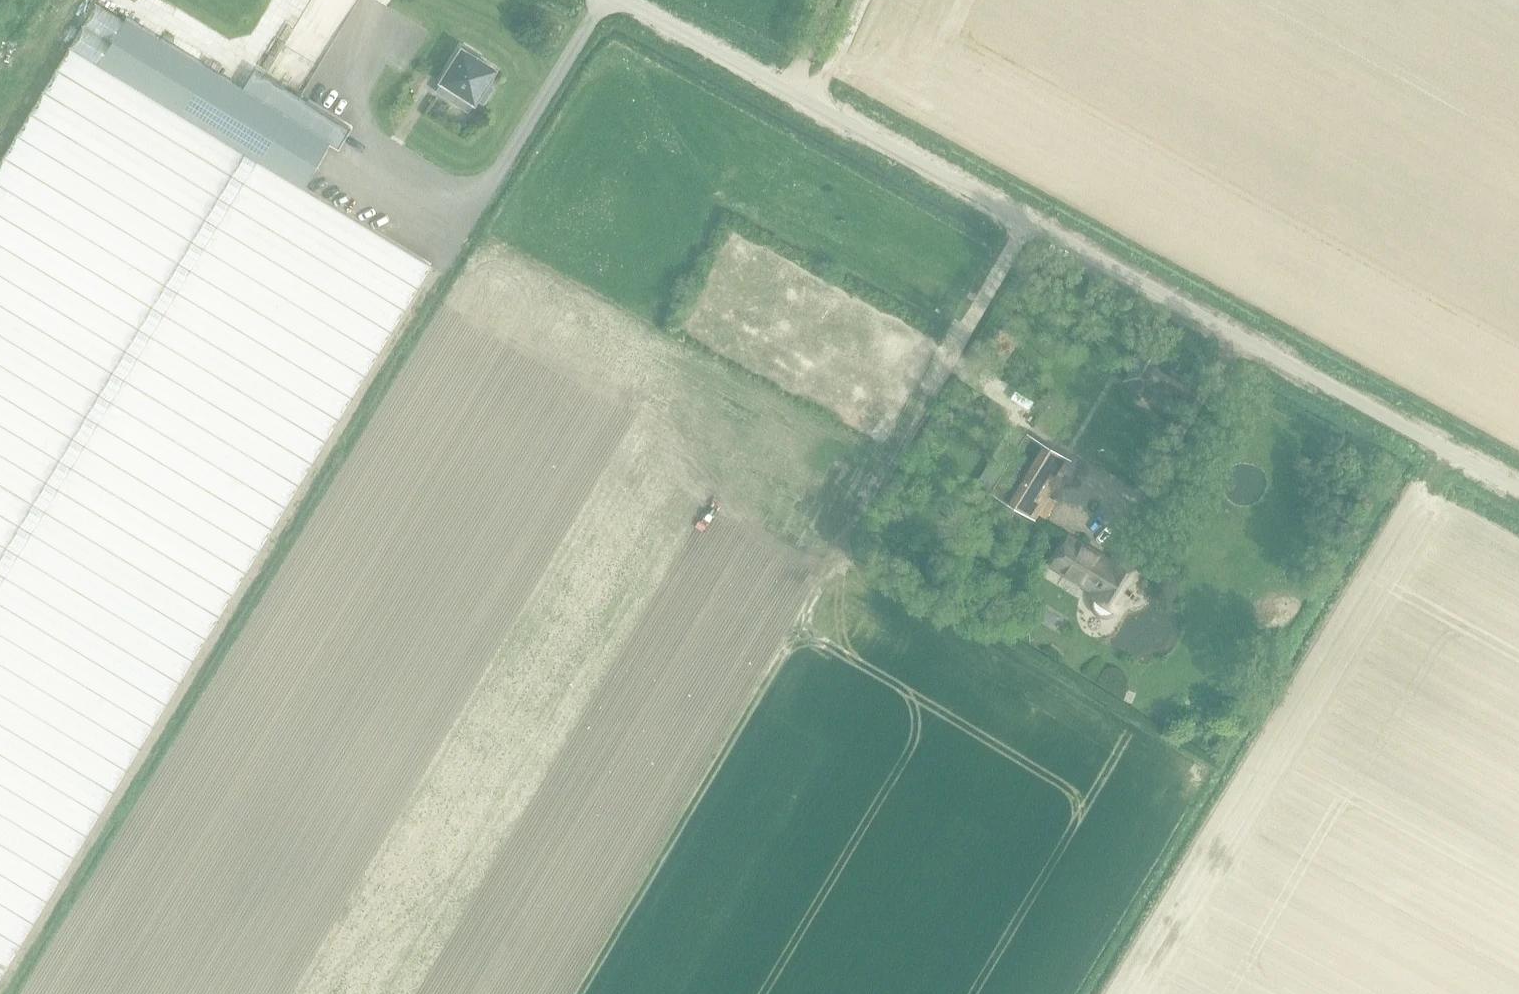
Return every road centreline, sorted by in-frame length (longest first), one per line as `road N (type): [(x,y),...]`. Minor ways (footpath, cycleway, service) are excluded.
road 1 (unclassified): [(1518,487),(619,0)]

